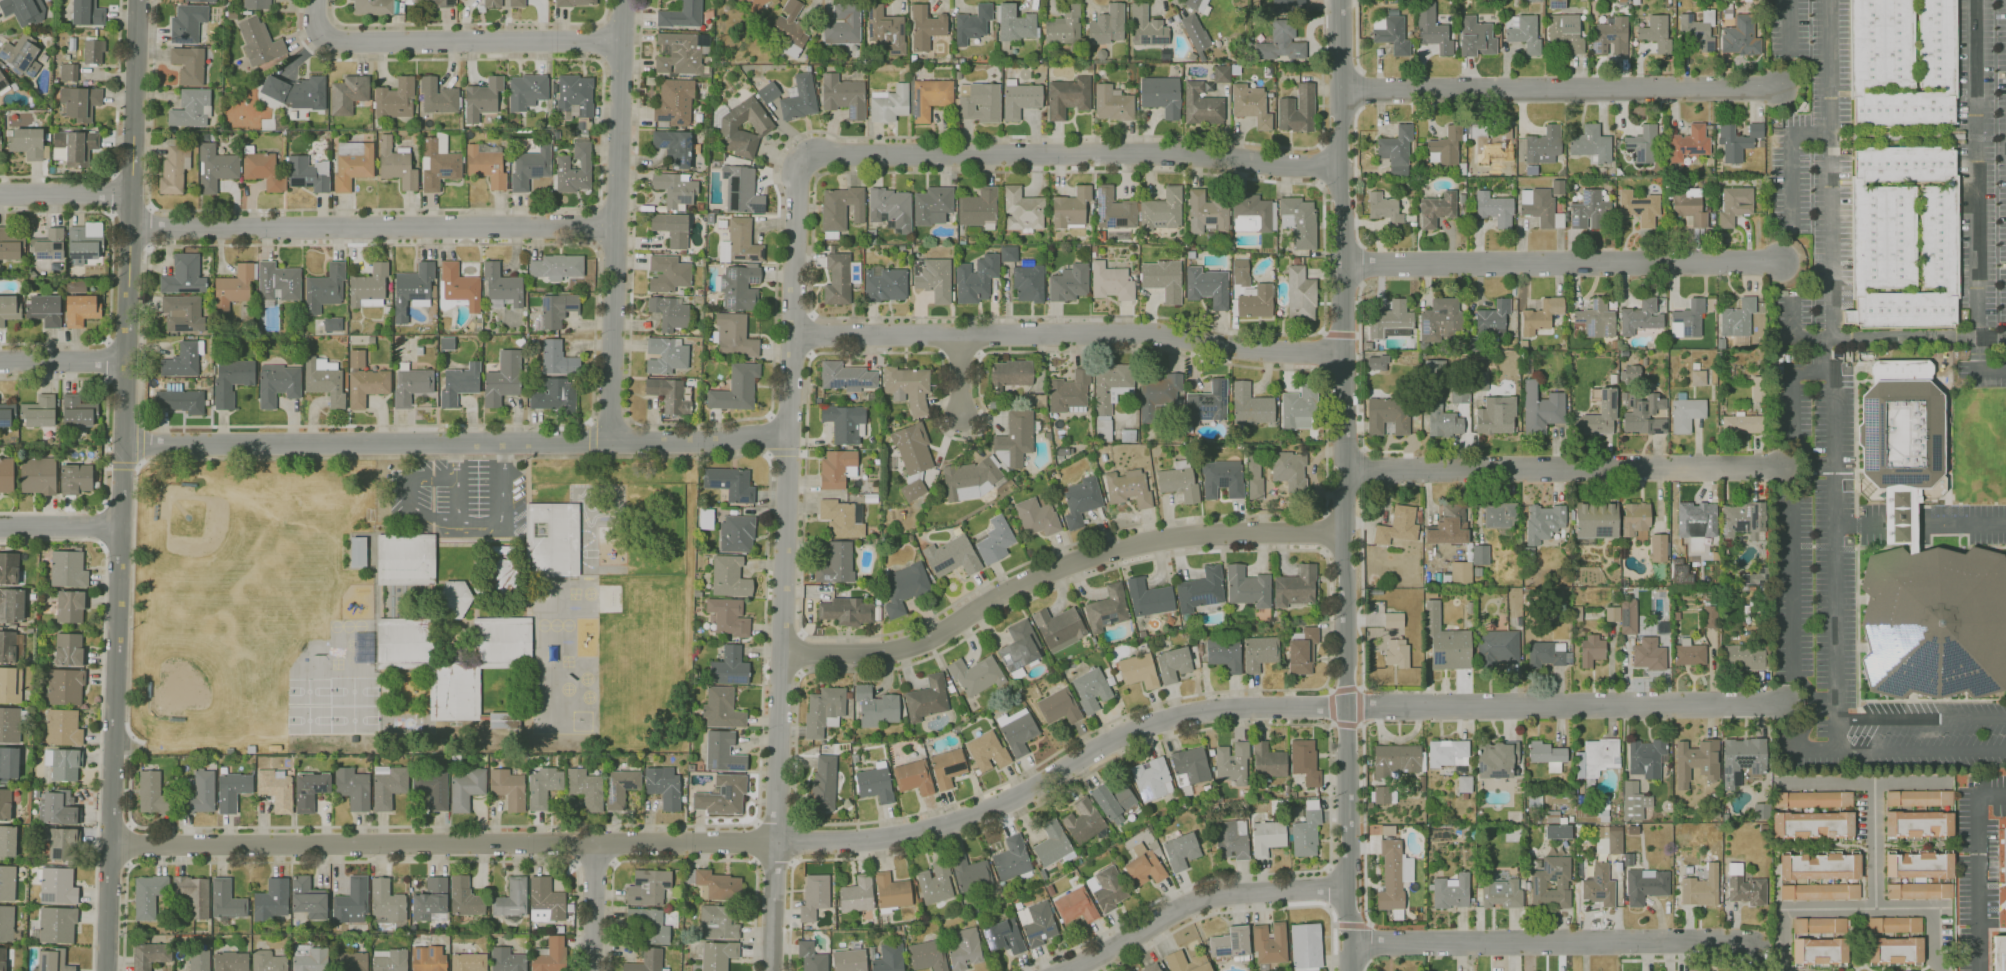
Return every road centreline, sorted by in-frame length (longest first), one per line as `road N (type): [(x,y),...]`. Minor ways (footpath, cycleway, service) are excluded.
road 1 (residential): [(1346,708),(1186,716),(1114,740),(1012,801),(900,841),(110,844)]
road 2 (residential): [(139,0),(105,970)]
road 3 (residential): [(1339,0),(1352,970)]
road 4 (residential): [(772,970),(797,175),(808,158)]
road 5 (residential): [(787,437),(122,445)]
road 6 (residential): [(1344,533),(1209,534),(1025,580),(950,633),(884,654),(781,653)]
road 7 (residential): [(1343,354),(1145,334),(792,335)]
road 8 (residential): [(1342,165),(1158,154),(808,158)]
road 9 (residential): [(617,227),(150,229),(131,212)]
road 10 (residential): [(1783,91),(1340,92)]
road 11 (residential): [(623,0),(610,442)]
road 12 (residential): [(1346,708),(1786,706)]
road 13 (residential): [(1344,471),(1782,467)]
road 14 (residential): [(1780,264),(1343,266)]
road 15 (residential): [(1352,944),(1723,940),(1754,948)]
road 16 (residential): [(315,0),(321,34),(346,42),(622,43)]
road 17 (residential): [(1348,888),(1193,902),(1064,970)]
road 18 (residential): [(131,212),(110,196),(0,195)]
road 19 (residential): [(126,363),(0,362)]
road 20 (residential): [(593,846),(592,970)]
road 21 (residential): [(0,528),(120,527)]

